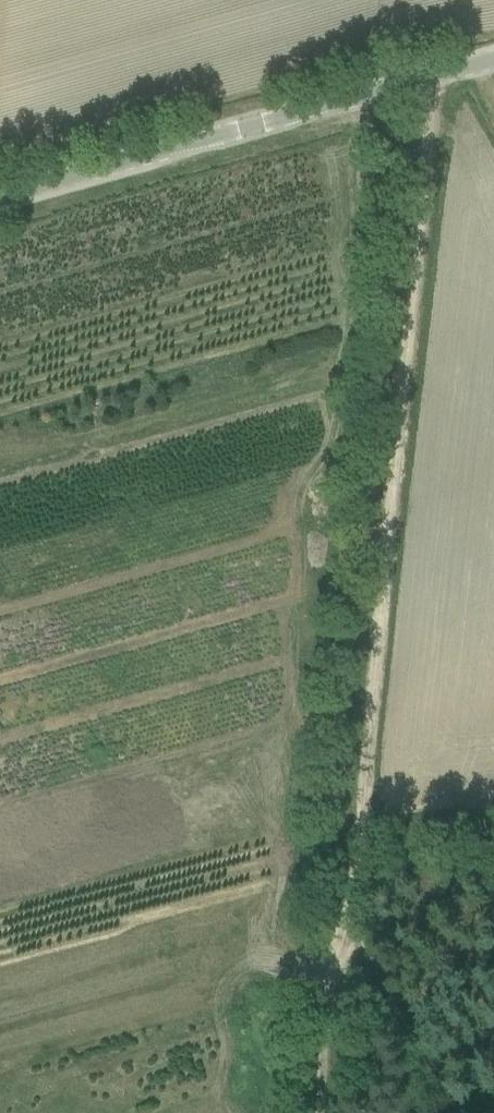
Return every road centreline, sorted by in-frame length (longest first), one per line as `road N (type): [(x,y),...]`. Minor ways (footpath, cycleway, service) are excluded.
road 1 (track): [(346,913),(422,244)]
road 2 (tertiary): [(296,113),(0,194)]
road 3 (track): [(446,1112),(346,913)]
road 4 (tertiary): [(296,113),(493,59)]
road 5 (track): [(323,1112),(346,913)]
road 6 (track): [(423,79),(430,151),(422,244)]

